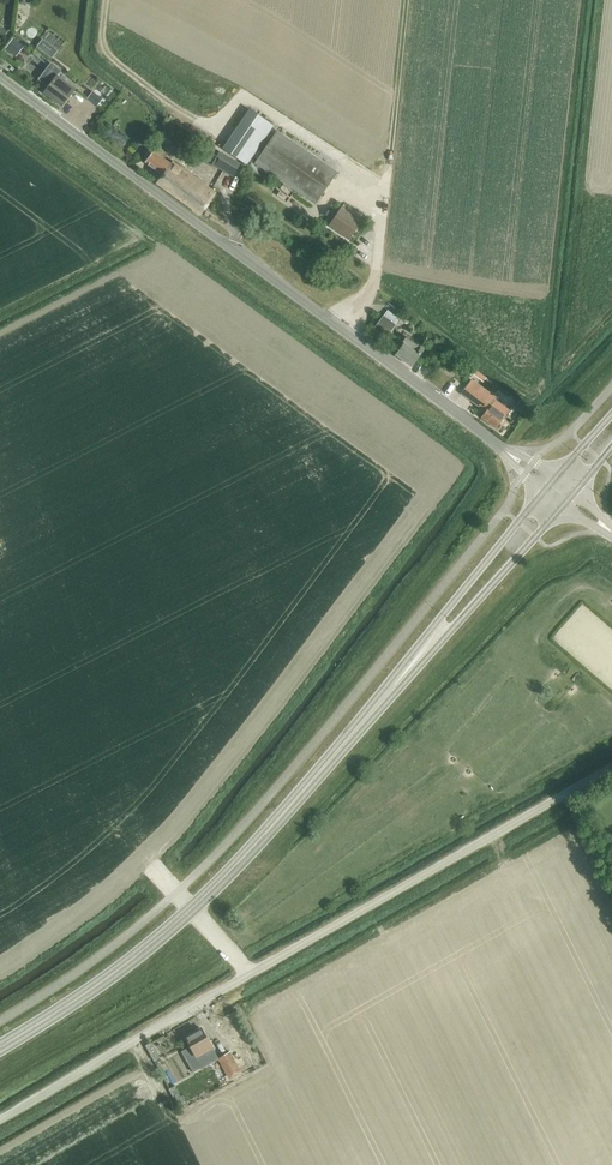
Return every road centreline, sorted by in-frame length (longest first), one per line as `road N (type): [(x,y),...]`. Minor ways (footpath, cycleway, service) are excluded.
road 1 (unclassified): [(0,1120),(611,768)]
road 2 (unclassified): [(499,448),(0,77)]
road 3 (secondary): [(0,1047),(192,911),(415,661)]
road 4 (secondary): [(543,492),(415,661)]
road 5 (secondary): [(415,661),(456,627),(561,508)]
road 6 (track): [(386,175),(407,0)]

